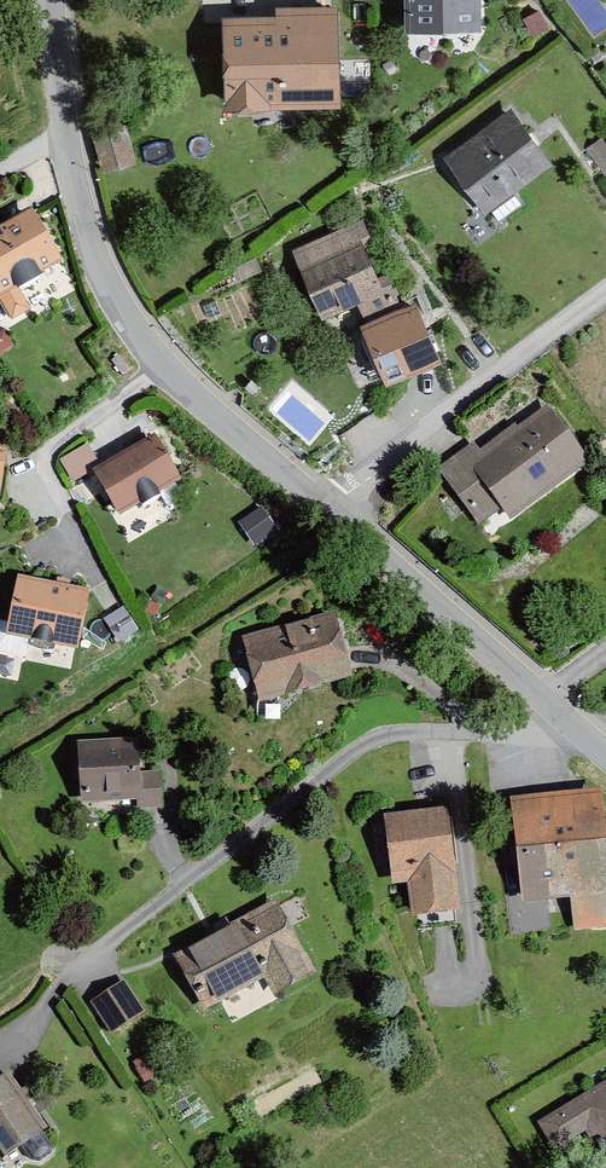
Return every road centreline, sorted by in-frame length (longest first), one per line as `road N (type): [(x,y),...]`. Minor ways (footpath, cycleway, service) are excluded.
road 1 (residential): [(53,0),(70,137),(116,296),(164,363),(328,509)]
road 2 (residential): [(585,737),(371,740),(113,940)]
road 3 (track): [(0,745),(344,523)]
road 4 (residential): [(328,509),(605,298)]
road 5 (residential): [(328,509),(585,737)]

